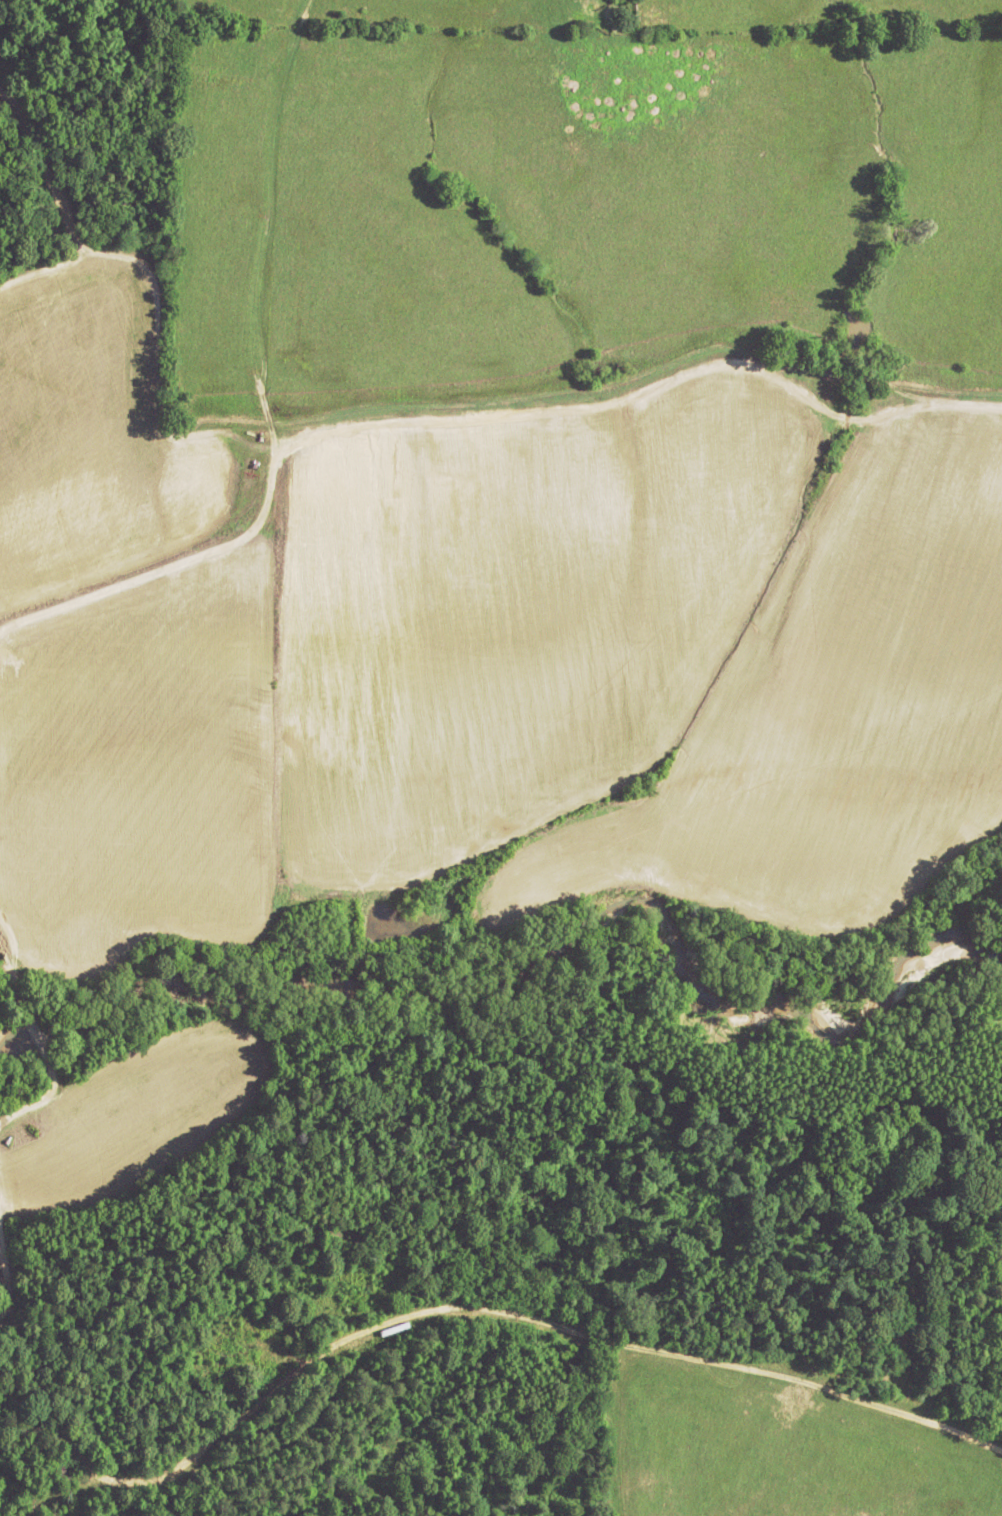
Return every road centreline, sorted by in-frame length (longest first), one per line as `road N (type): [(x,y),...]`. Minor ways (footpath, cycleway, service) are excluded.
road 1 (residential): [(986,1515),(710,1379),(552,1333),(367,1353),(234,1400),(162,1462),(106,1451),(64,1410),(0,1198)]

